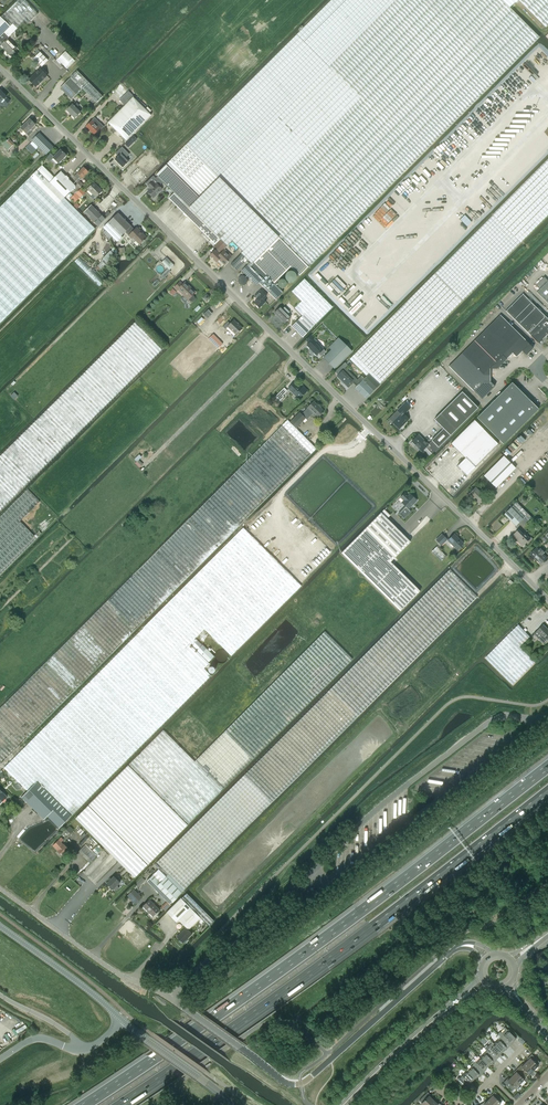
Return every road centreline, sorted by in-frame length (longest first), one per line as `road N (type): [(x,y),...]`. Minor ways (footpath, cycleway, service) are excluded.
road 1 (unclassified): [(547,600),(0,68)]
road 2 (motorway): [(547,768),(352,919),(86,1104)]
road 3 (motorway): [(120,1104),(547,794)]
road 4 (unclassified): [(168,996),(281,903),(370,814),(490,722),(547,714)]
road 5 (unclassified): [(301,1084),(454,950)]
road 6 (unclassified): [(168,996),(115,972),(0,889)]
road 7 (unclassified): [(301,1084),(282,1081),(168,996)]
road 8 (tertiary): [(122,1020),(0,926)]
road 9 (tertiary): [(230,1104),(122,1020)]
road 10 (secondary): [(343,1104),(431,1022)]

